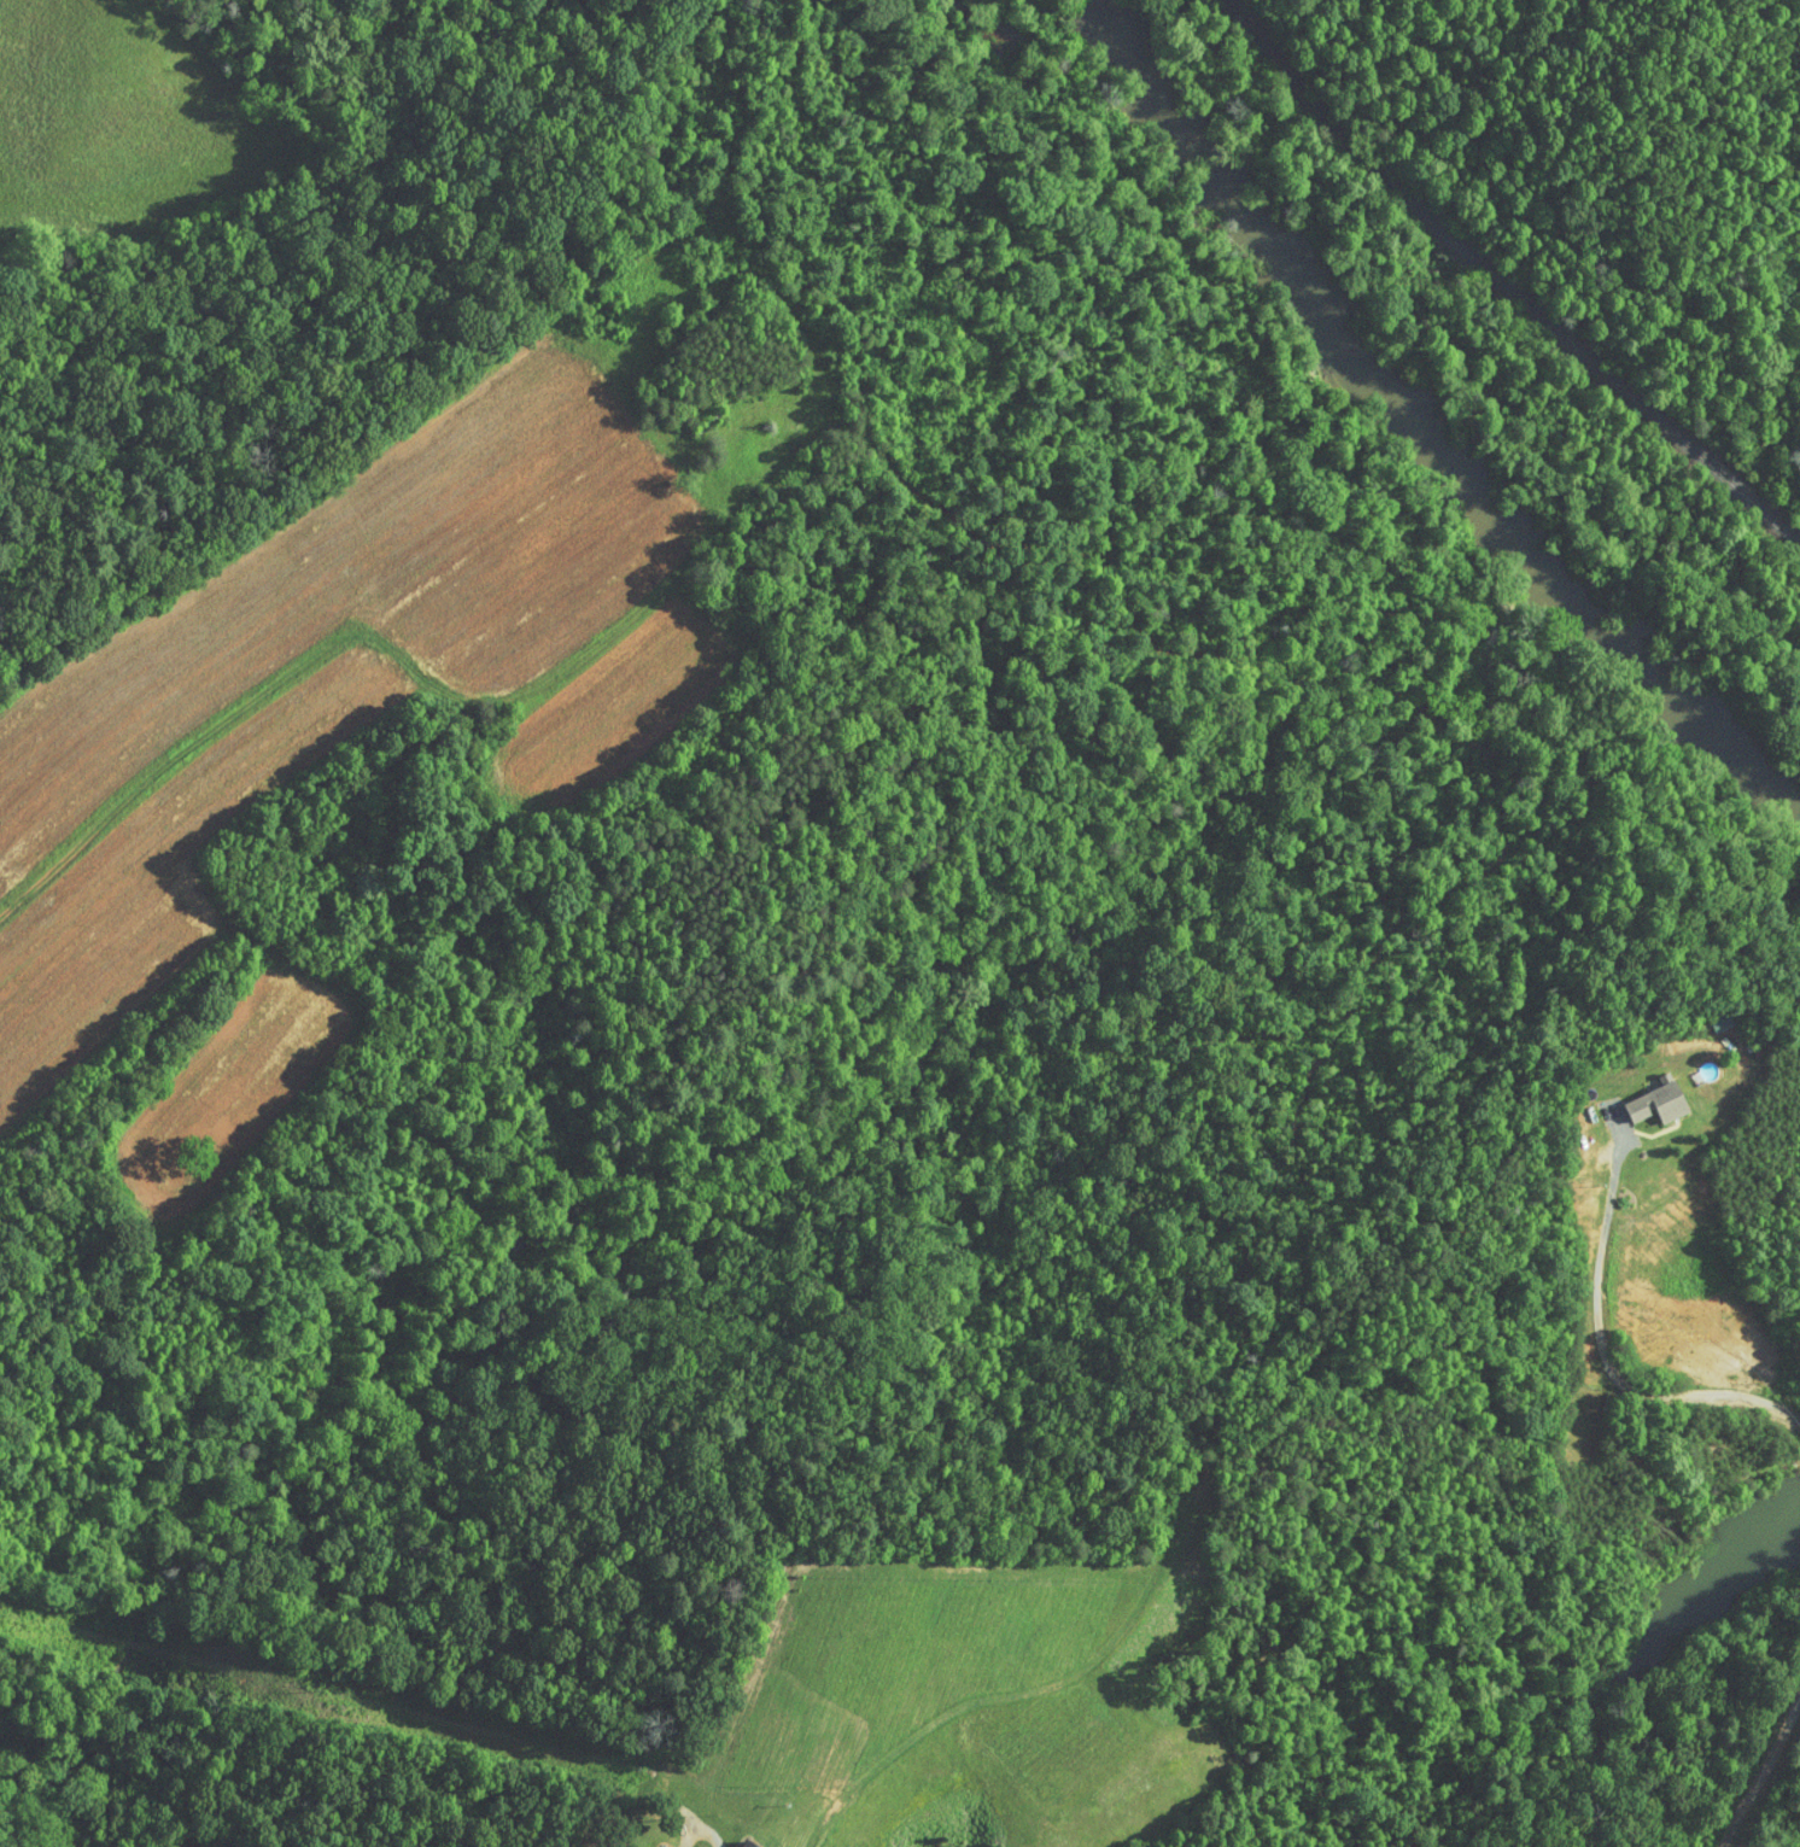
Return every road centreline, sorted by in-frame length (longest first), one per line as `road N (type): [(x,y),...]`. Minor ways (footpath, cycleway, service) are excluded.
road 1 (residential): [(0,922),(144,788),(341,643),(380,645),(466,703),(519,699),(596,650),(735,514)]
road 2 (residential): [(744,1846),(794,1770),(828,1666),(871,1590),(899,1577),(1013,1583)]

